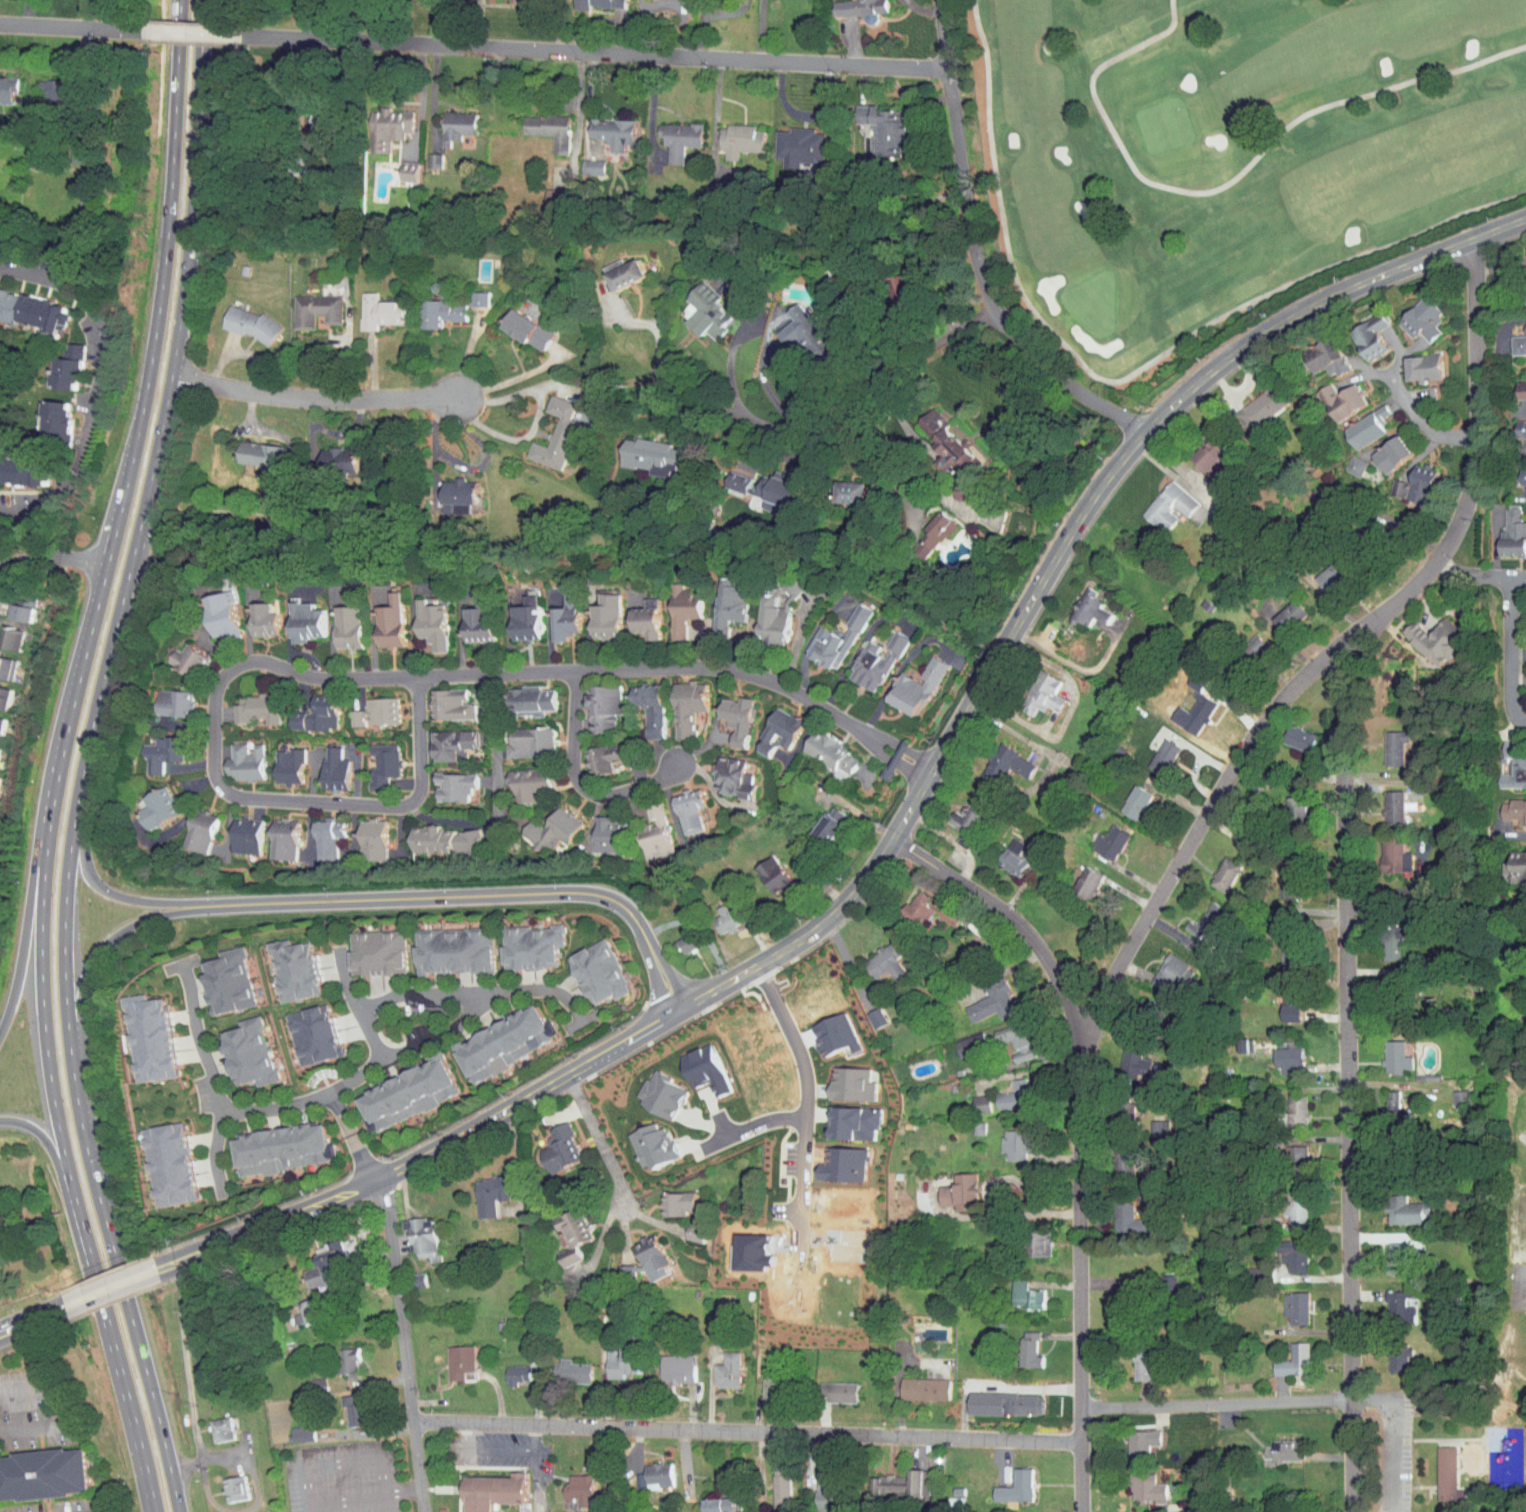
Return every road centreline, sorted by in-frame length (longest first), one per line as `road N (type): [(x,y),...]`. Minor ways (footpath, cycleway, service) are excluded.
road 1 (secondary): [(679,1004),(824,923),(867,878),(1092,500),(1143,430),(1189,386),(1326,295),(1525,219)]
road 2 (residential): [(1479,236),(1479,461),(1457,533),(1437,566),(1343,651),(1295,680),(1258,724),(1083,1025)]
road 3 (residential): [(1343,651),(1355,1511)]
road 4 (residential): [(893,839),(1022,928),(1083,1025),(1085,1511)]
road 5 (residential): [(953,66),(238,34)]
road 6 (primary): [(178,1511),(102,1210),(67,1026),(78,813)]
road 7 (residential): [(1085,1440),(414,1422)]
road 8 (residential): [(422,787),(420,676),(331,679),(251,661),(220,680),(211,750),(225,790),(255,800),(400,808),(422,787)]
road 9 (primary): [(157,1270),(378,1182),(679,1004)]
road 10 (primary): [(200,909),(587,892),(621,905),(634,920),(679,1004)]
road 11 (residential): [(931,772),(778,682),(723,668),(420,676)]
road 12 (residential): [(1143,430),(1073,388),(1000,314),(986,285),(947,0)]
road 13 (primary): [(78,813),(174,377)]
road 14 (primary): [(141,423),(46,851)]
road 15 (primary): [(178,0),(166,276),(141,423)]
road 16 (primary): [(174,377),(207,0)]
road 17 (residential): [(0,275),(47,281),(83,298),(105,326),(90,443),(76,478),(36,526),(29,560)]
road 18 (primary): [(63,1164),(151,1511)]
road 19 (residential): [(424,1511),(378,1182)]
road 20 (residential): [(1000,314),(935,343),(821,425),(794,429),(708,415)]
road 21 (primary): [(46,851),(43,1030),(63,1164)]
road 22 (residential): [(174,377),(285,399),(451,397)]
road 23 (residential): [(1353,1398),(1084,1405)]
road 24 (primary): [(73,1063),(84,981),(107,941),(151,917),(200,909)]
road 25 (residential): [(577,673),(582,785),(618,794),(665,775),(677,761)]
road 26 (primary): [(46,851),(28,954),(0,1032)]
road 27 (primary): [(200,909),(98,886),(78,813)]
road 28 (residential): [(569,1074),(627,1195),(625,1220)]
road 29 (residential): [(1511,578),(1515,713),(1525,728)]
road 30 (residential): [(138,30),(0,25)]
road 31 (residential): [(1387,370),(1425,423),(1480,436)]

